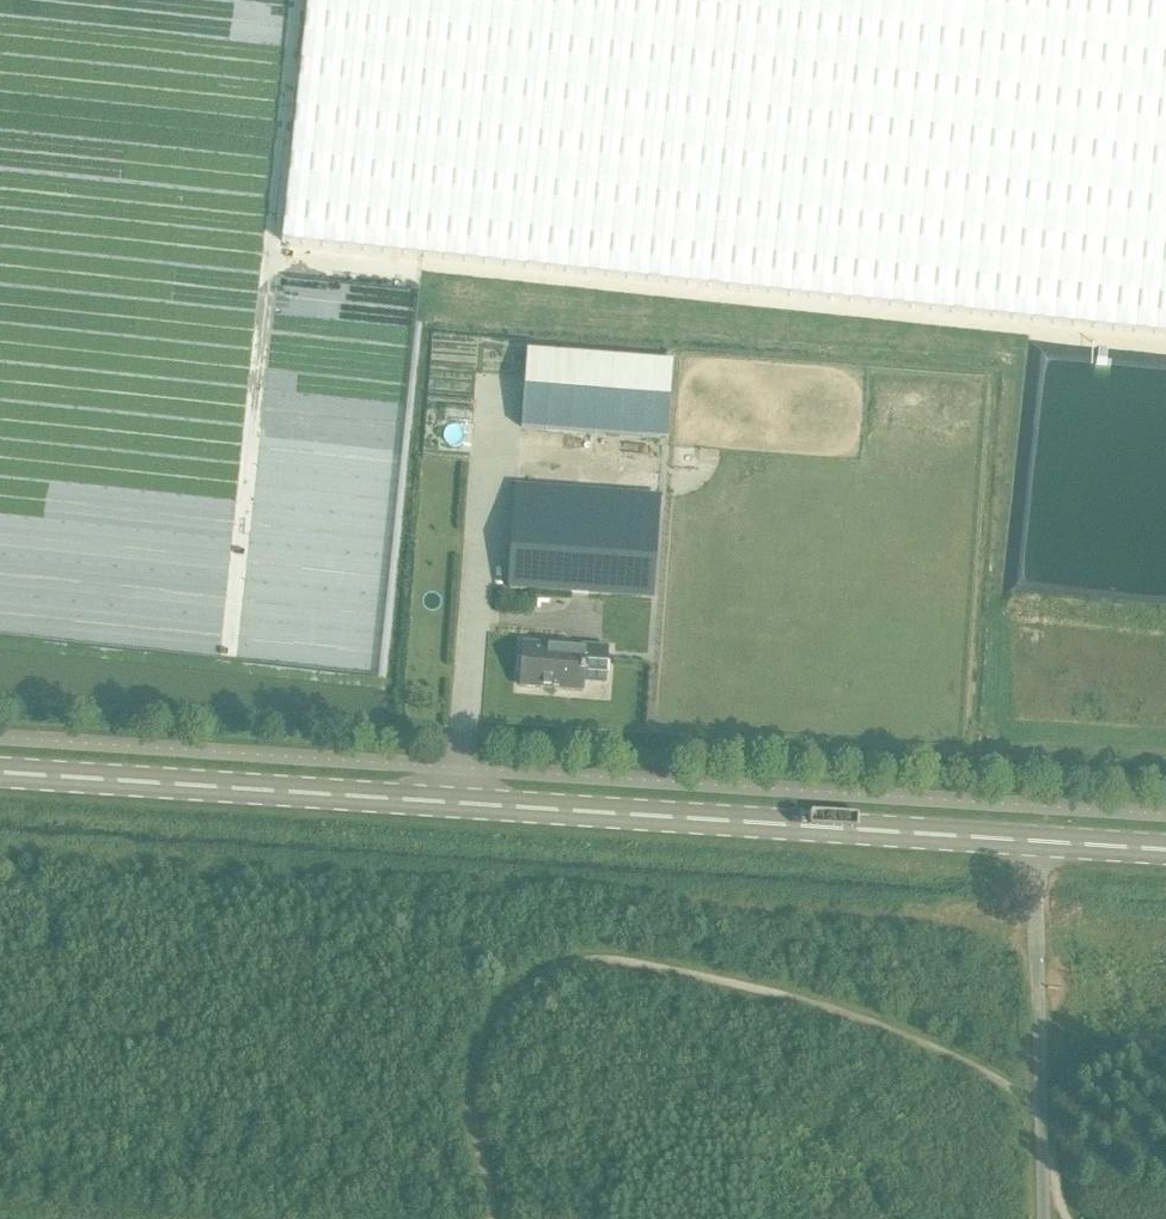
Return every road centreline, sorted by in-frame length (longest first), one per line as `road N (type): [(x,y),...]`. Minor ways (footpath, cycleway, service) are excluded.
road 1 (secondary): [(0,770),(1165,845)]

